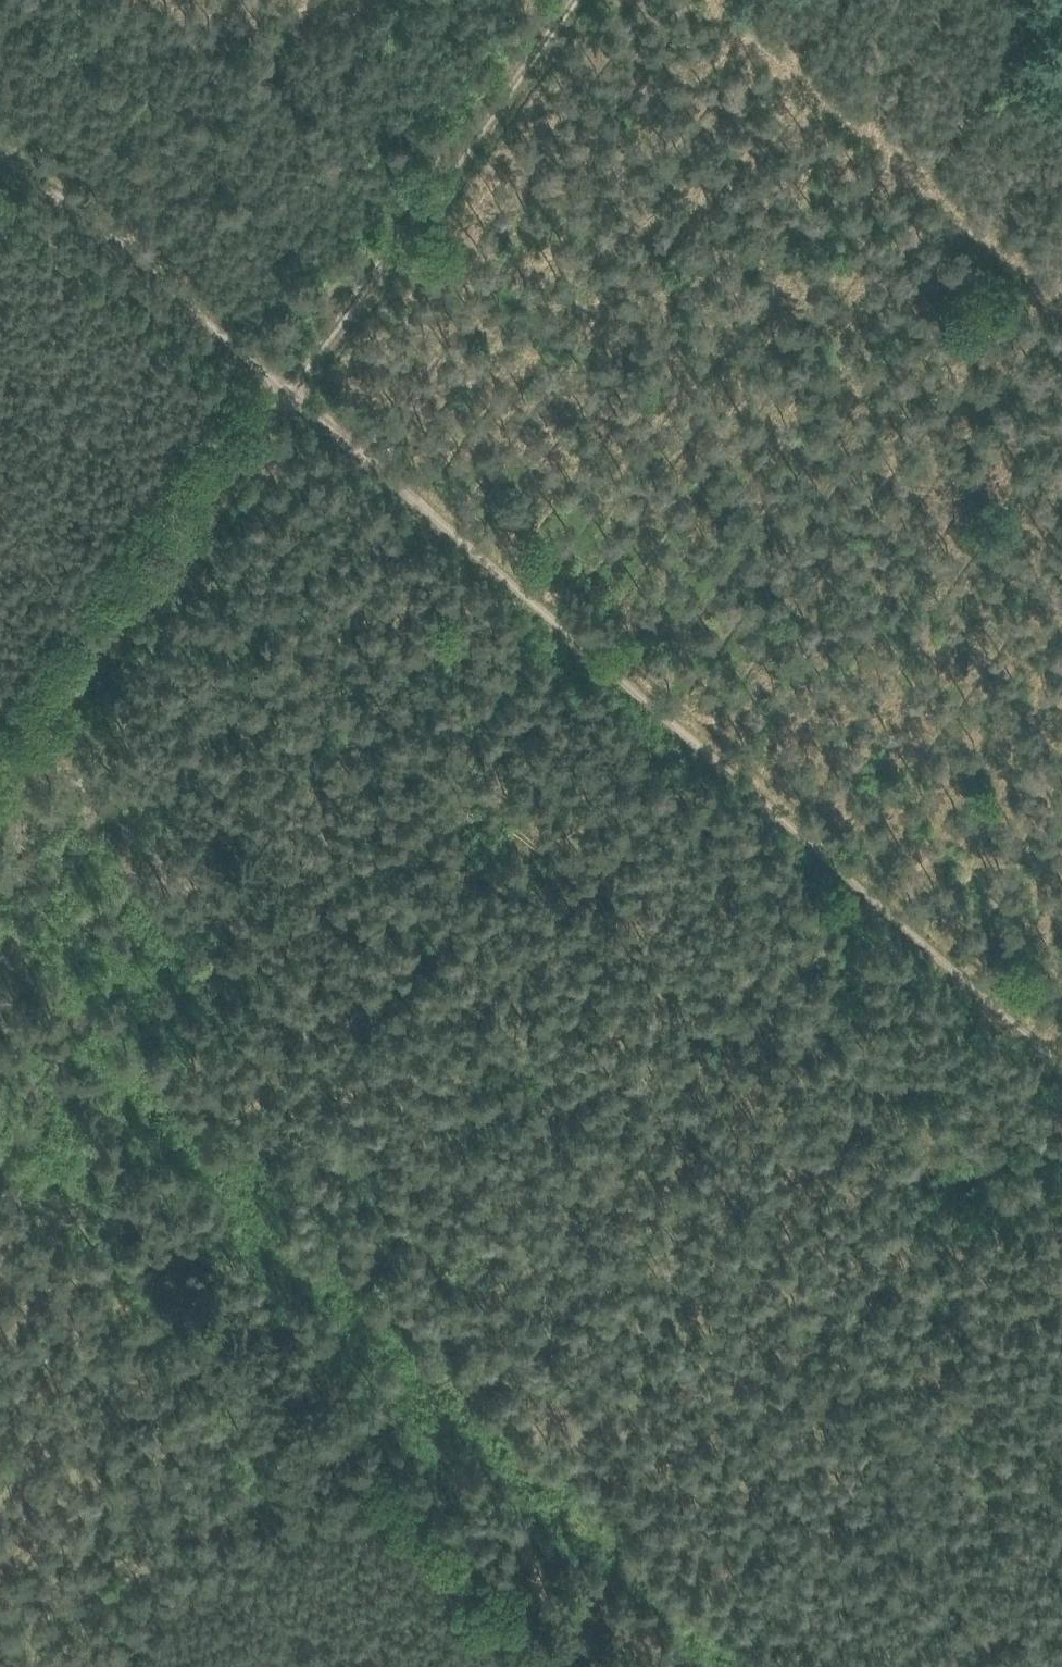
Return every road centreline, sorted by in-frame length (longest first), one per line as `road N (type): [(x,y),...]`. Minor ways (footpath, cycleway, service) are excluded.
road 1 (track): [(1061,1070),(286,385),(0,159)]
road 2 (track): [(568,0),(0,775)]

